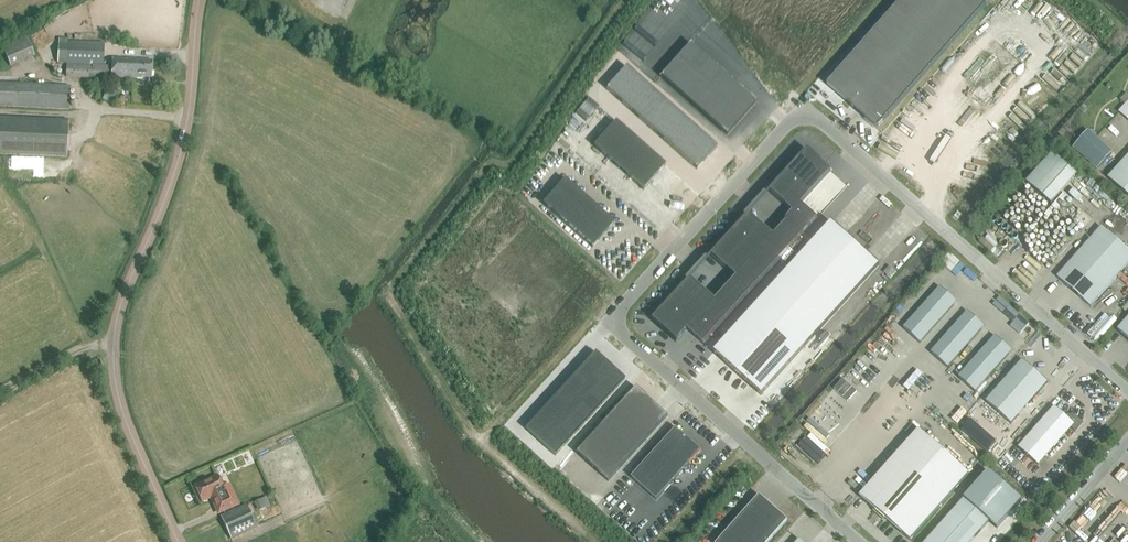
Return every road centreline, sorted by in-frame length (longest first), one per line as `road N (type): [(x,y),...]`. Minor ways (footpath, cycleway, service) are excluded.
road 1 (unclassified): [(861,541),(608,321),(803,109),(1127,392)]
road 2 (tertiary): [(178,541),(125,415),(114,347),(125,292),(183,142),(200,0)]
road 3 (unclassified): [(1038,541),(1127,441)]

